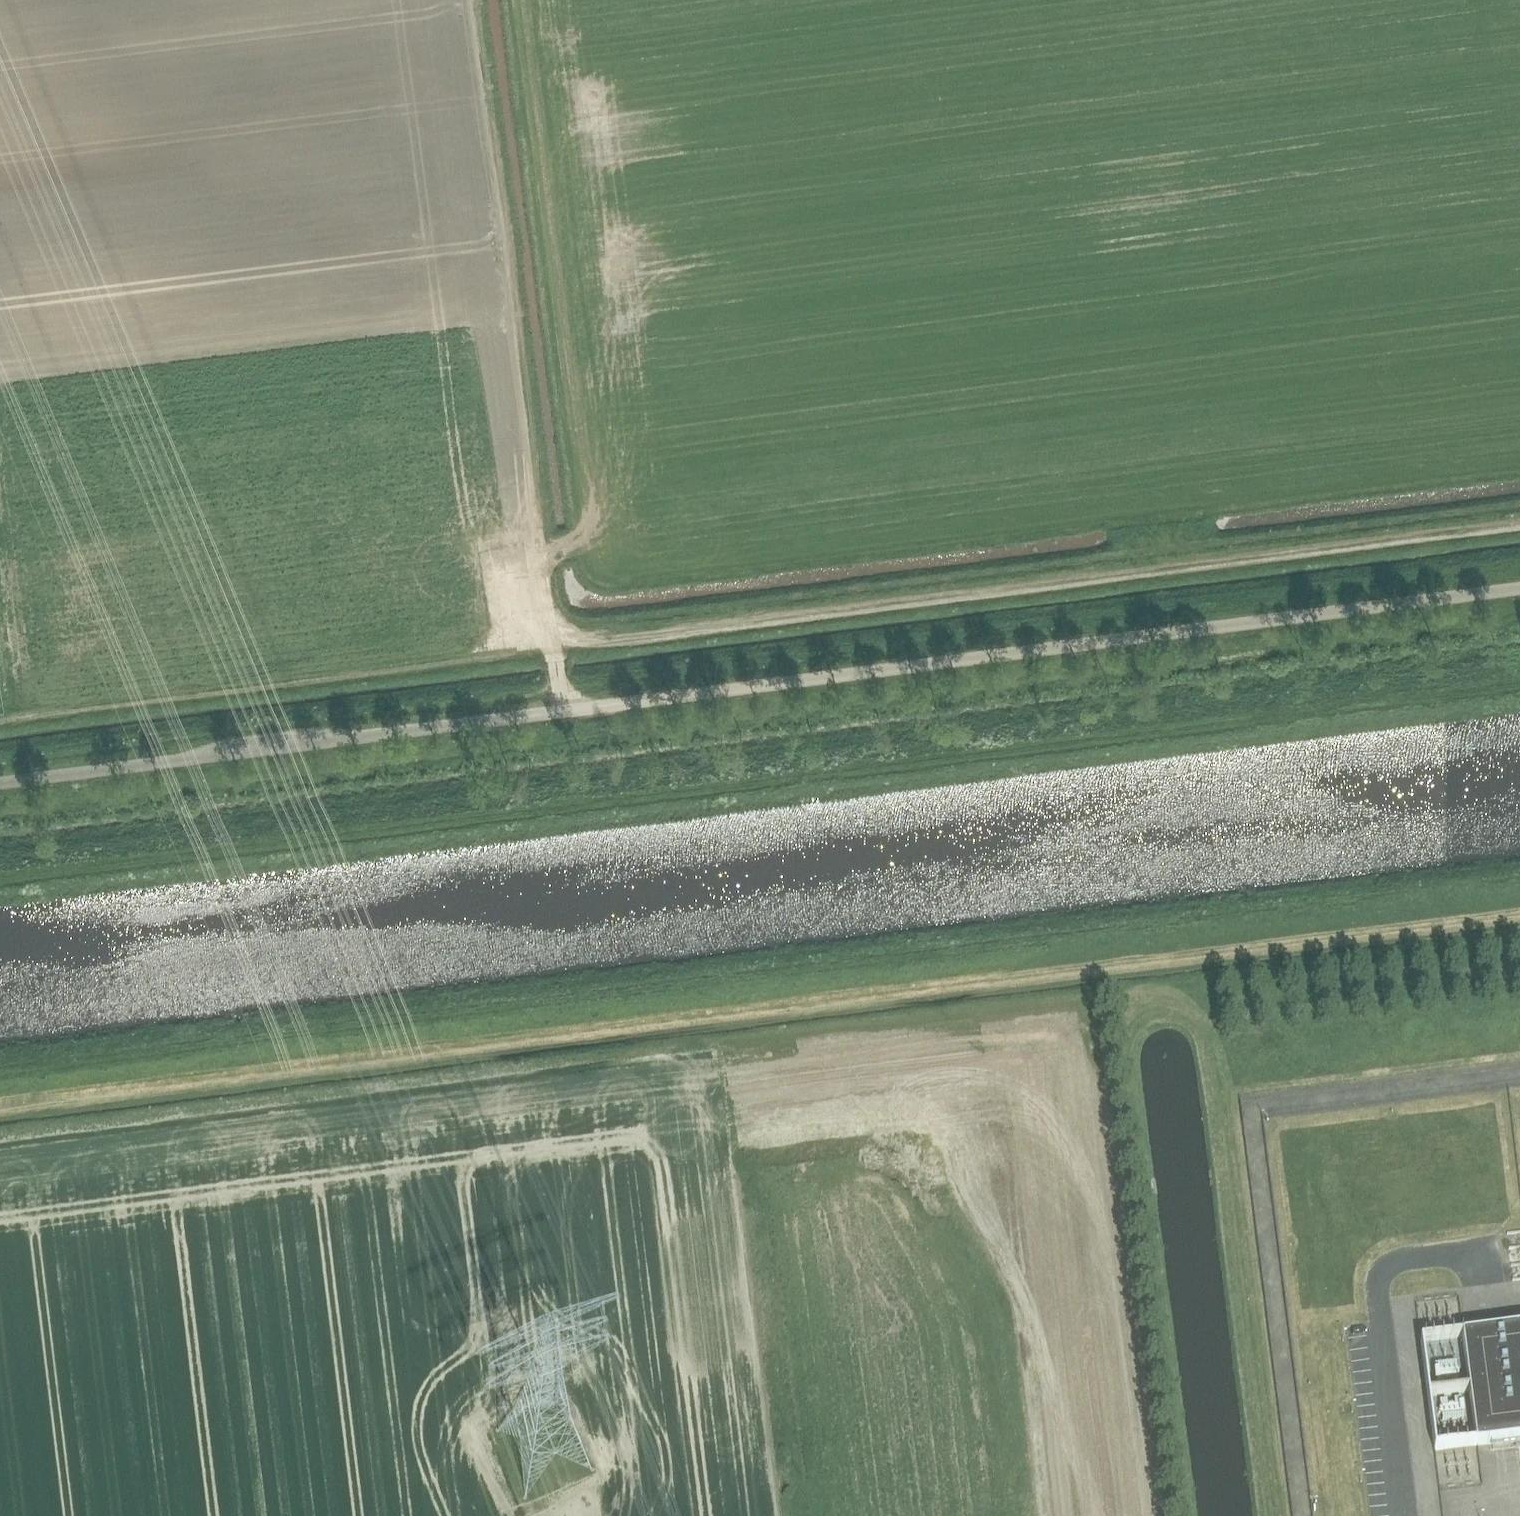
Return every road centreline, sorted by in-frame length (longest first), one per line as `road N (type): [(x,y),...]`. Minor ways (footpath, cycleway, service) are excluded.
road 1 (unclassified): [(1519,590),(0,784)]

